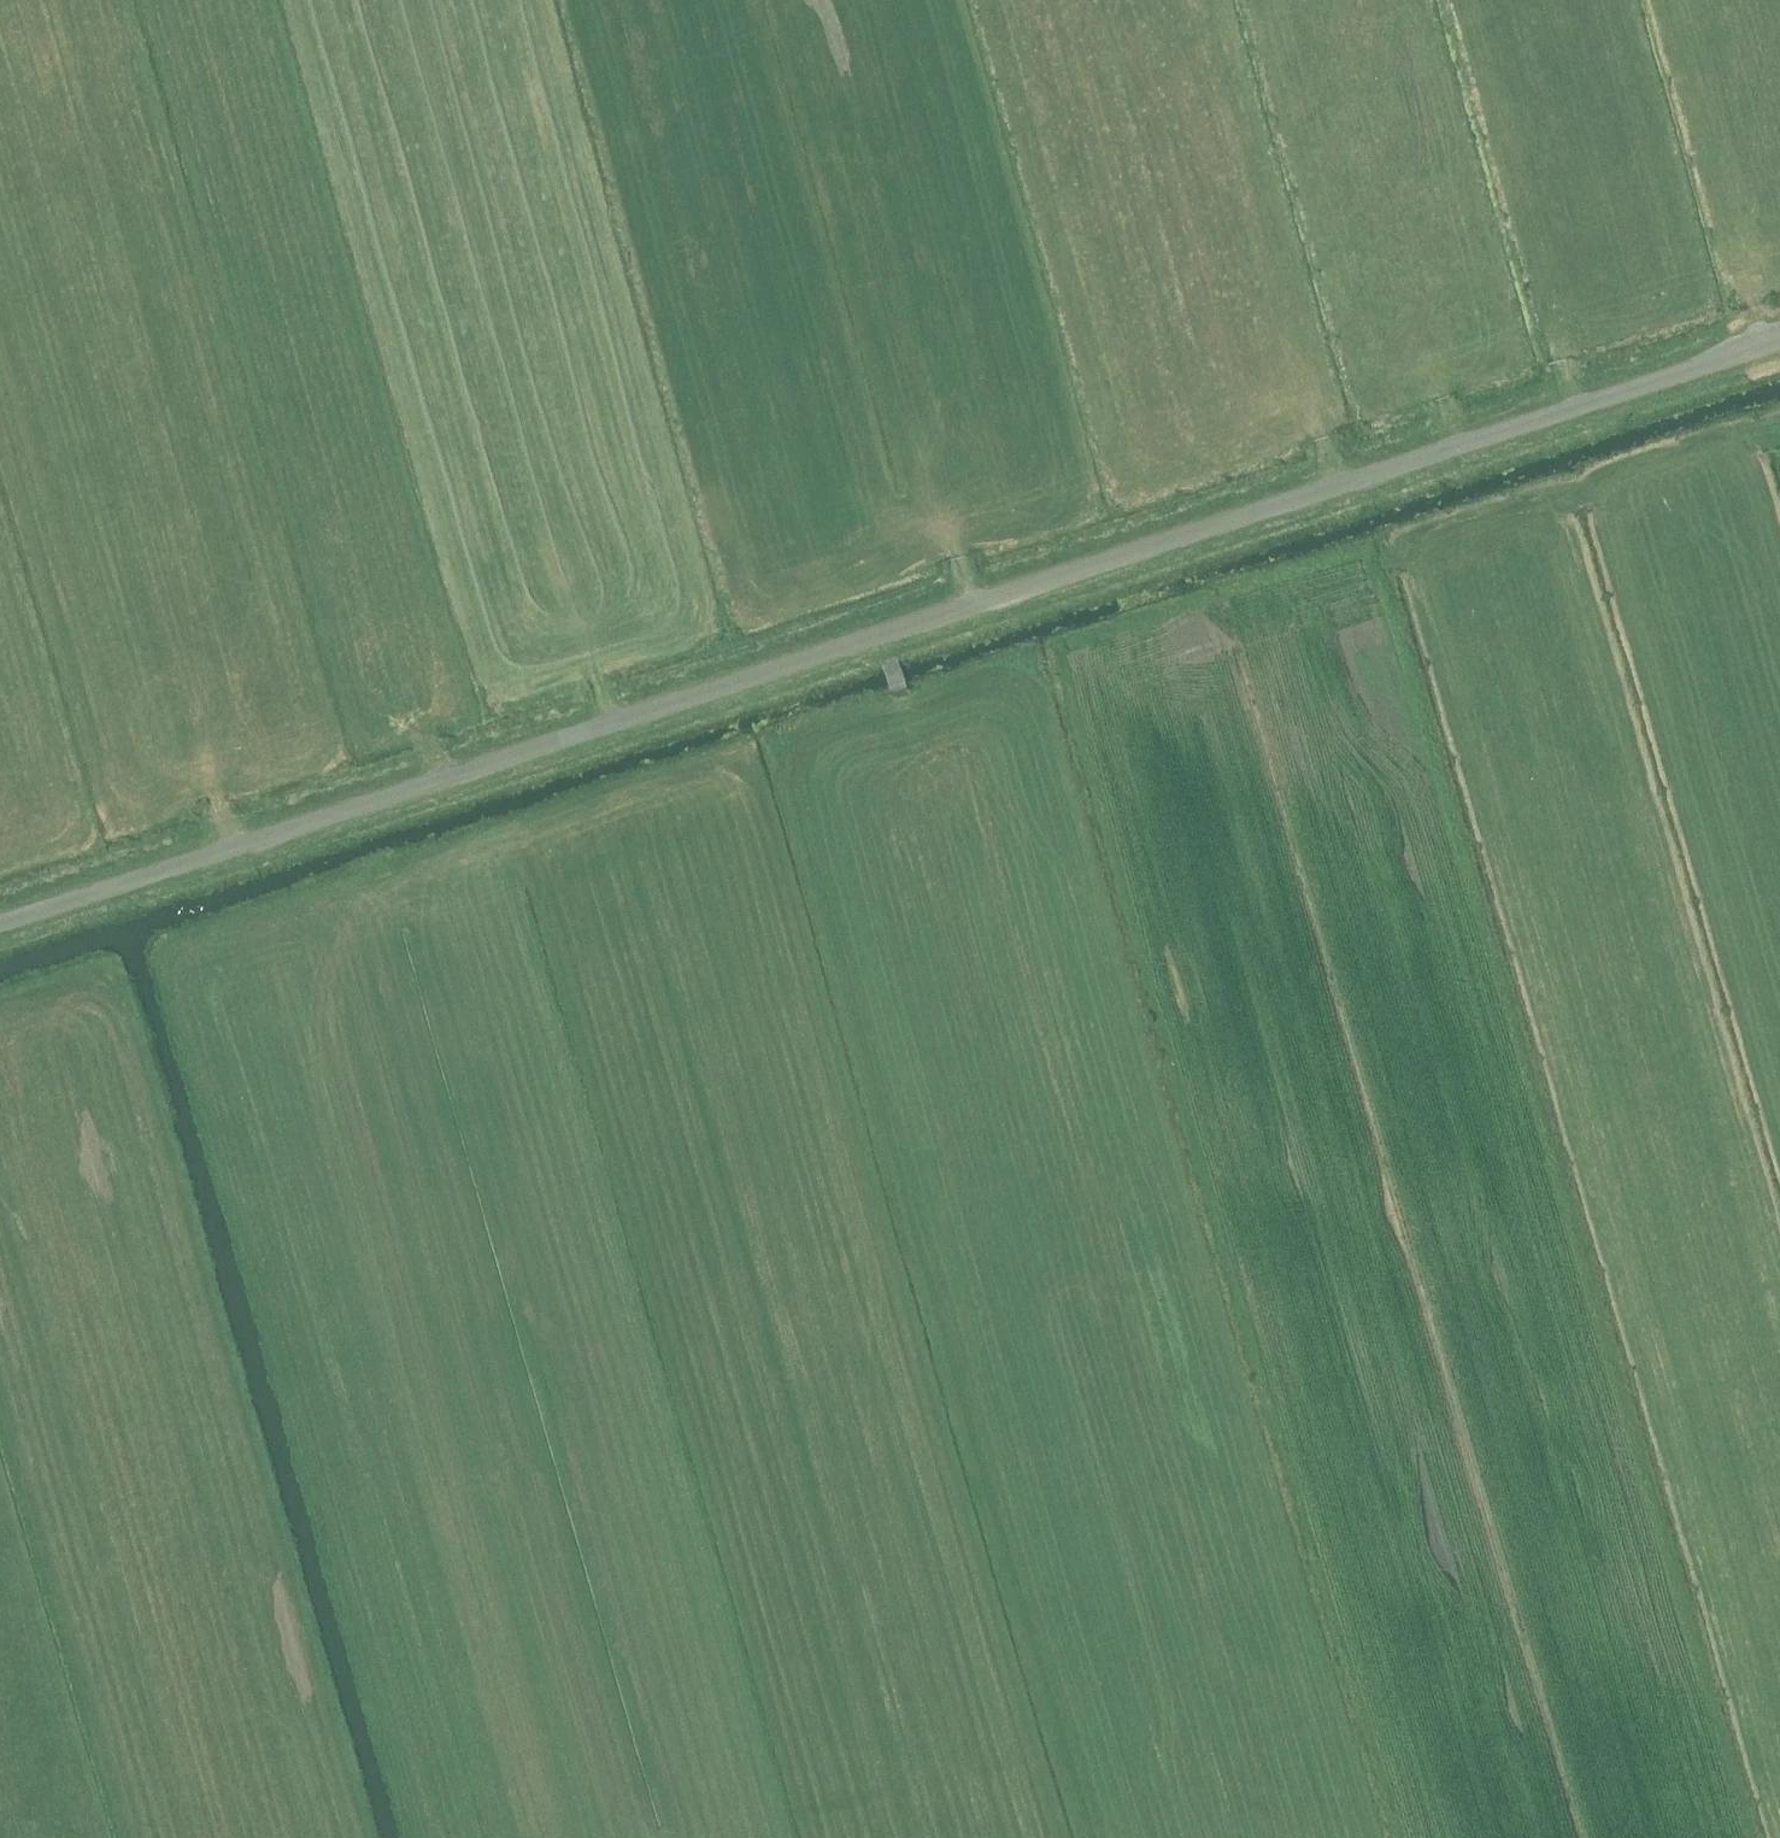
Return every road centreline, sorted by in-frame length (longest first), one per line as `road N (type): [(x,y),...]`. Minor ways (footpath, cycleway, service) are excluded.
road 1 (unclassified): [(0,924),(1779,340)]

